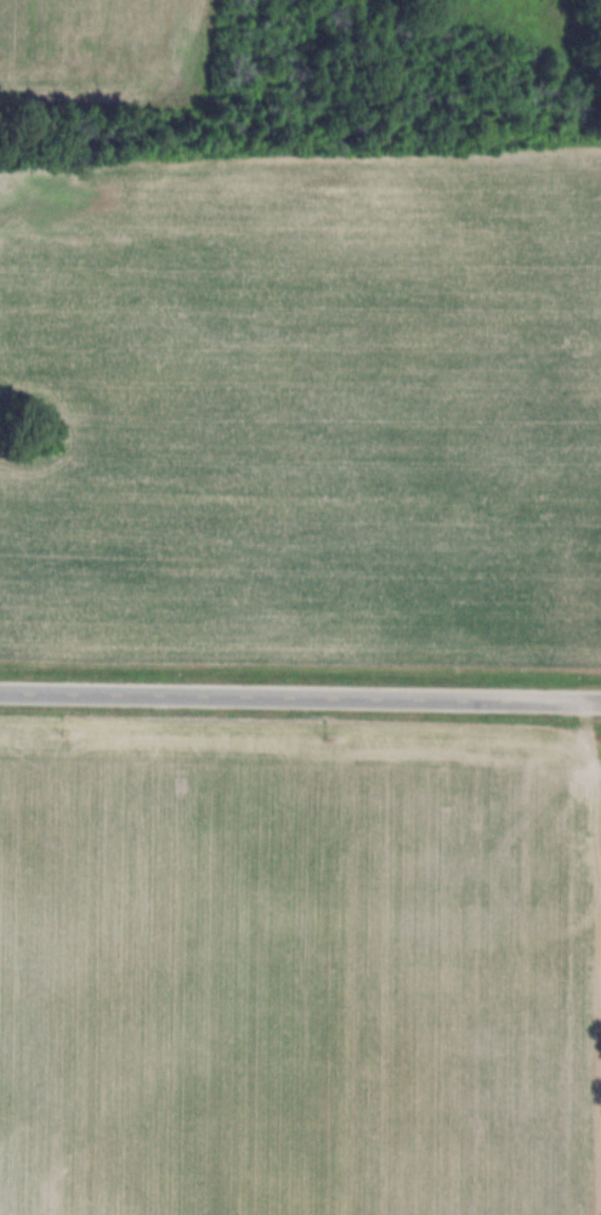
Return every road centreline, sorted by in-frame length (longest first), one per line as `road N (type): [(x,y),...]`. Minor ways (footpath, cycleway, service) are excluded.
road 1 (residential): [(600,705),(0,695)]

